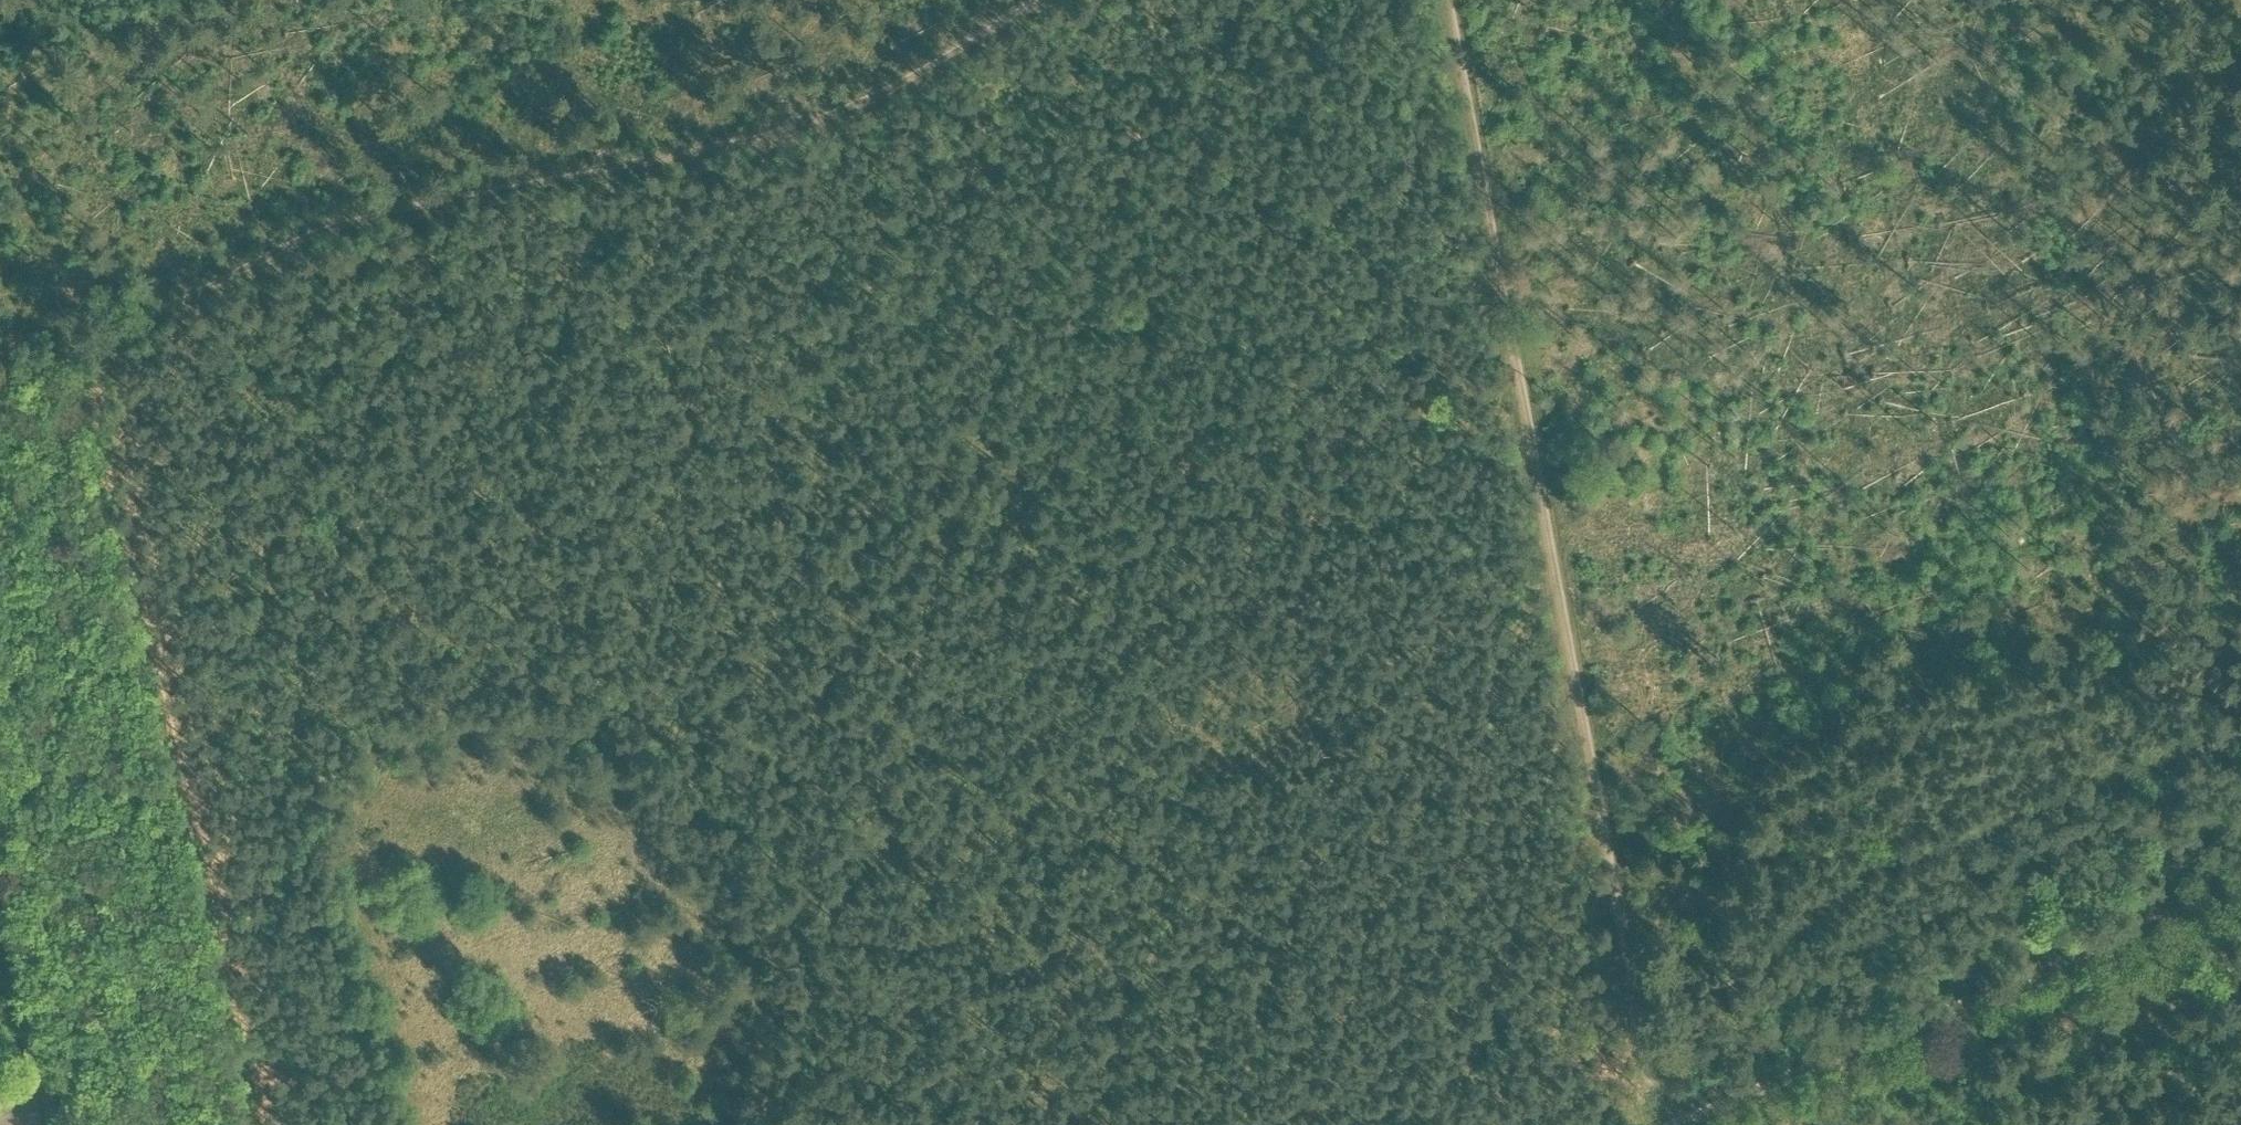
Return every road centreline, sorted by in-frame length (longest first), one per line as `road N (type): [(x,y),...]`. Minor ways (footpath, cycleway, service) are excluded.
road 1 (track): [(1028,0),(891,82),(773,120),(409,201),(0,384)]
road 2 (track): [(1631,979),(1449,0)]
road 3 (track): [(1657,1124),(1631,979)]
road 4 (track): [(31,1036),(0,909)]

